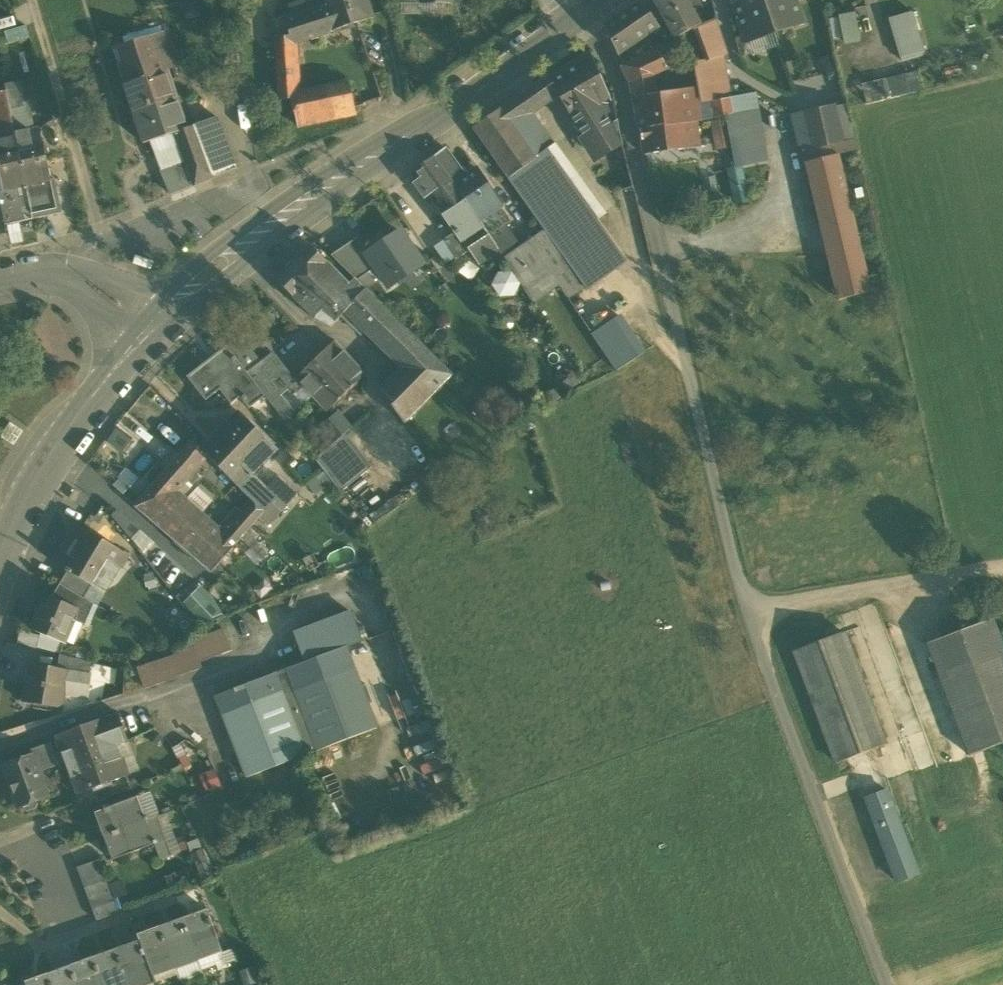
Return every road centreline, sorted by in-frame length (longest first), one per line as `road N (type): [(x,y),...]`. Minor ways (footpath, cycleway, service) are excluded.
road 1 (track): [(568,22),(605,50),(621,88),(745,610),(887,984)]
road 2 (secondary): [(149,326),(341,175),(568,22)]
road 3 (secondary): [(0,556),(41,462),(149,326)]
road 4 (track): [(1002,565),(745,610)]
road 5 (track): [(100,239),(30,0)]
road 6 (unclassified): [(75,279),(100,239),(250,181)]
road 7 (track): [(660,253),(808,228)]

